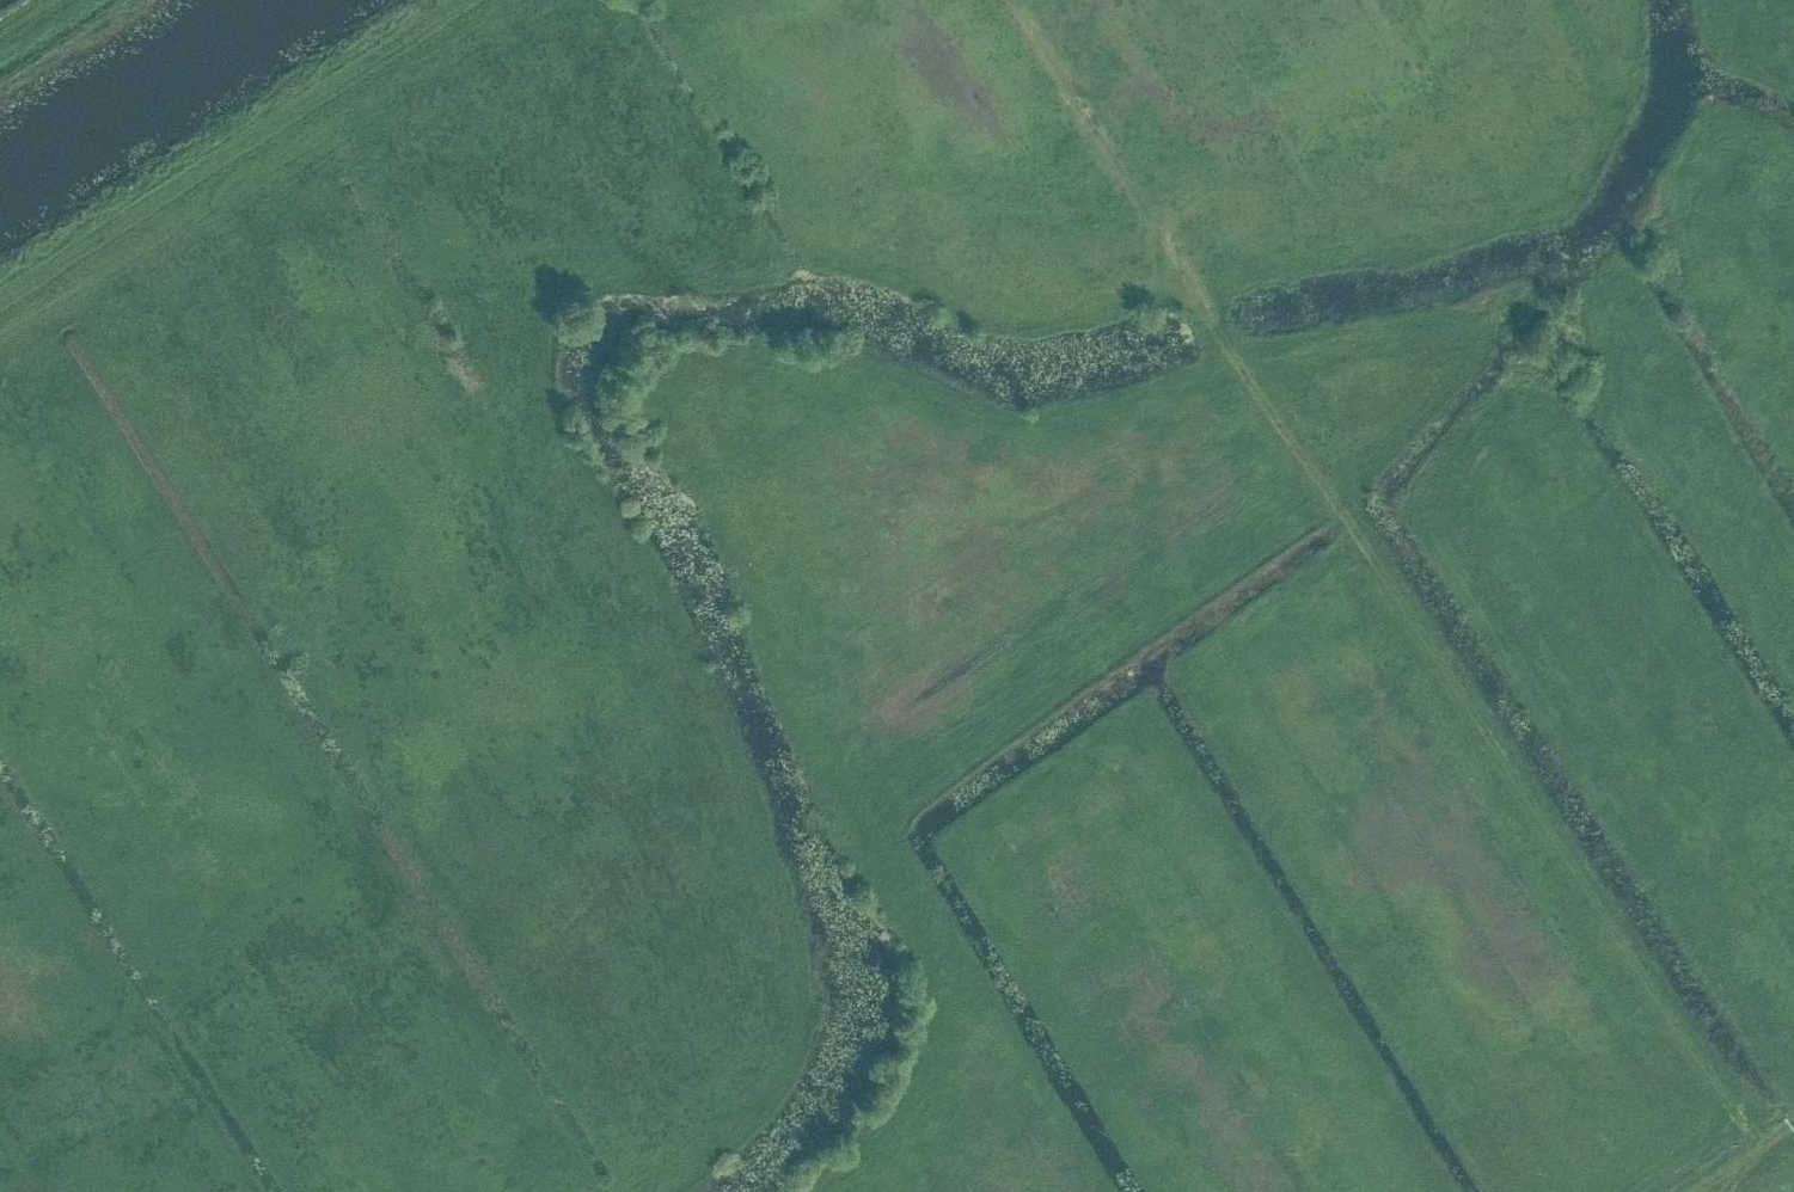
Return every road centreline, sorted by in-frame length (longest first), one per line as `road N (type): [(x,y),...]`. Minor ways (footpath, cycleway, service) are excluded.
road 1 (track): [(1793,1146),(1758,1142),(1712,1087),(1014,0)]
road 2 (track): [(482,0),(0,303)]

